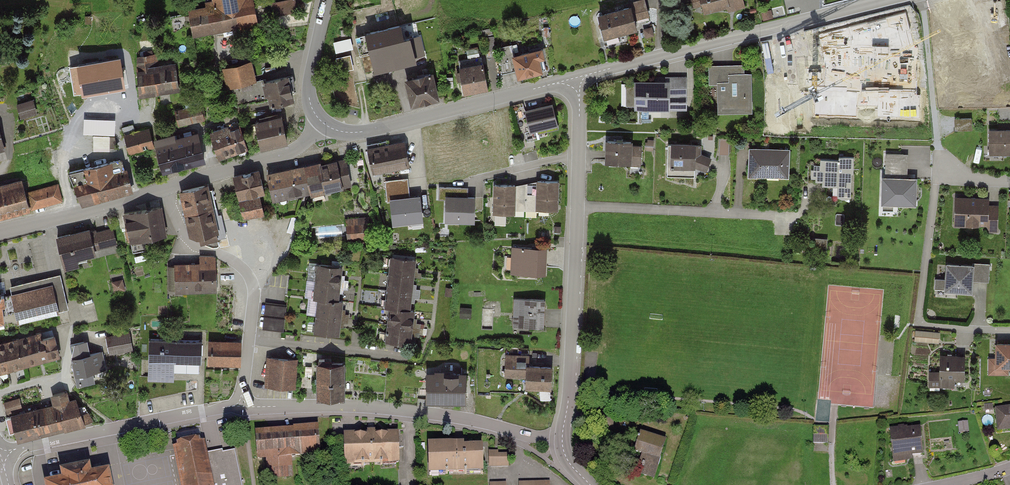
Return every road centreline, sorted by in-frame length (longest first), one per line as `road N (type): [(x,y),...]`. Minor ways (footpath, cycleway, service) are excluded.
road 1 (residential): [(576,83),(888,0)]
road 2 (residential): [(562,438),(424,412),(242,403)]
road 3 (residential): [(576,83),(361,132),(323,124)]
road 4 (residential): [(166,189),(181,232),(239,265),(254,285),(242,403)]
road 5 (residential): [(242,403),(4,454)]
road 6 (residential): [(562,438),(577,205)]
road 7 (unclassified): [(577,205),(791,218)]
road 8 (residential): [(323,124),(290,153),(166,189)]
road 9 (residential): [(166,189),(0,232)]
road 10 (residential): [(323,124),(309,93),(326,0)]
road 11 (residential): [(577,205),(576,83)]

